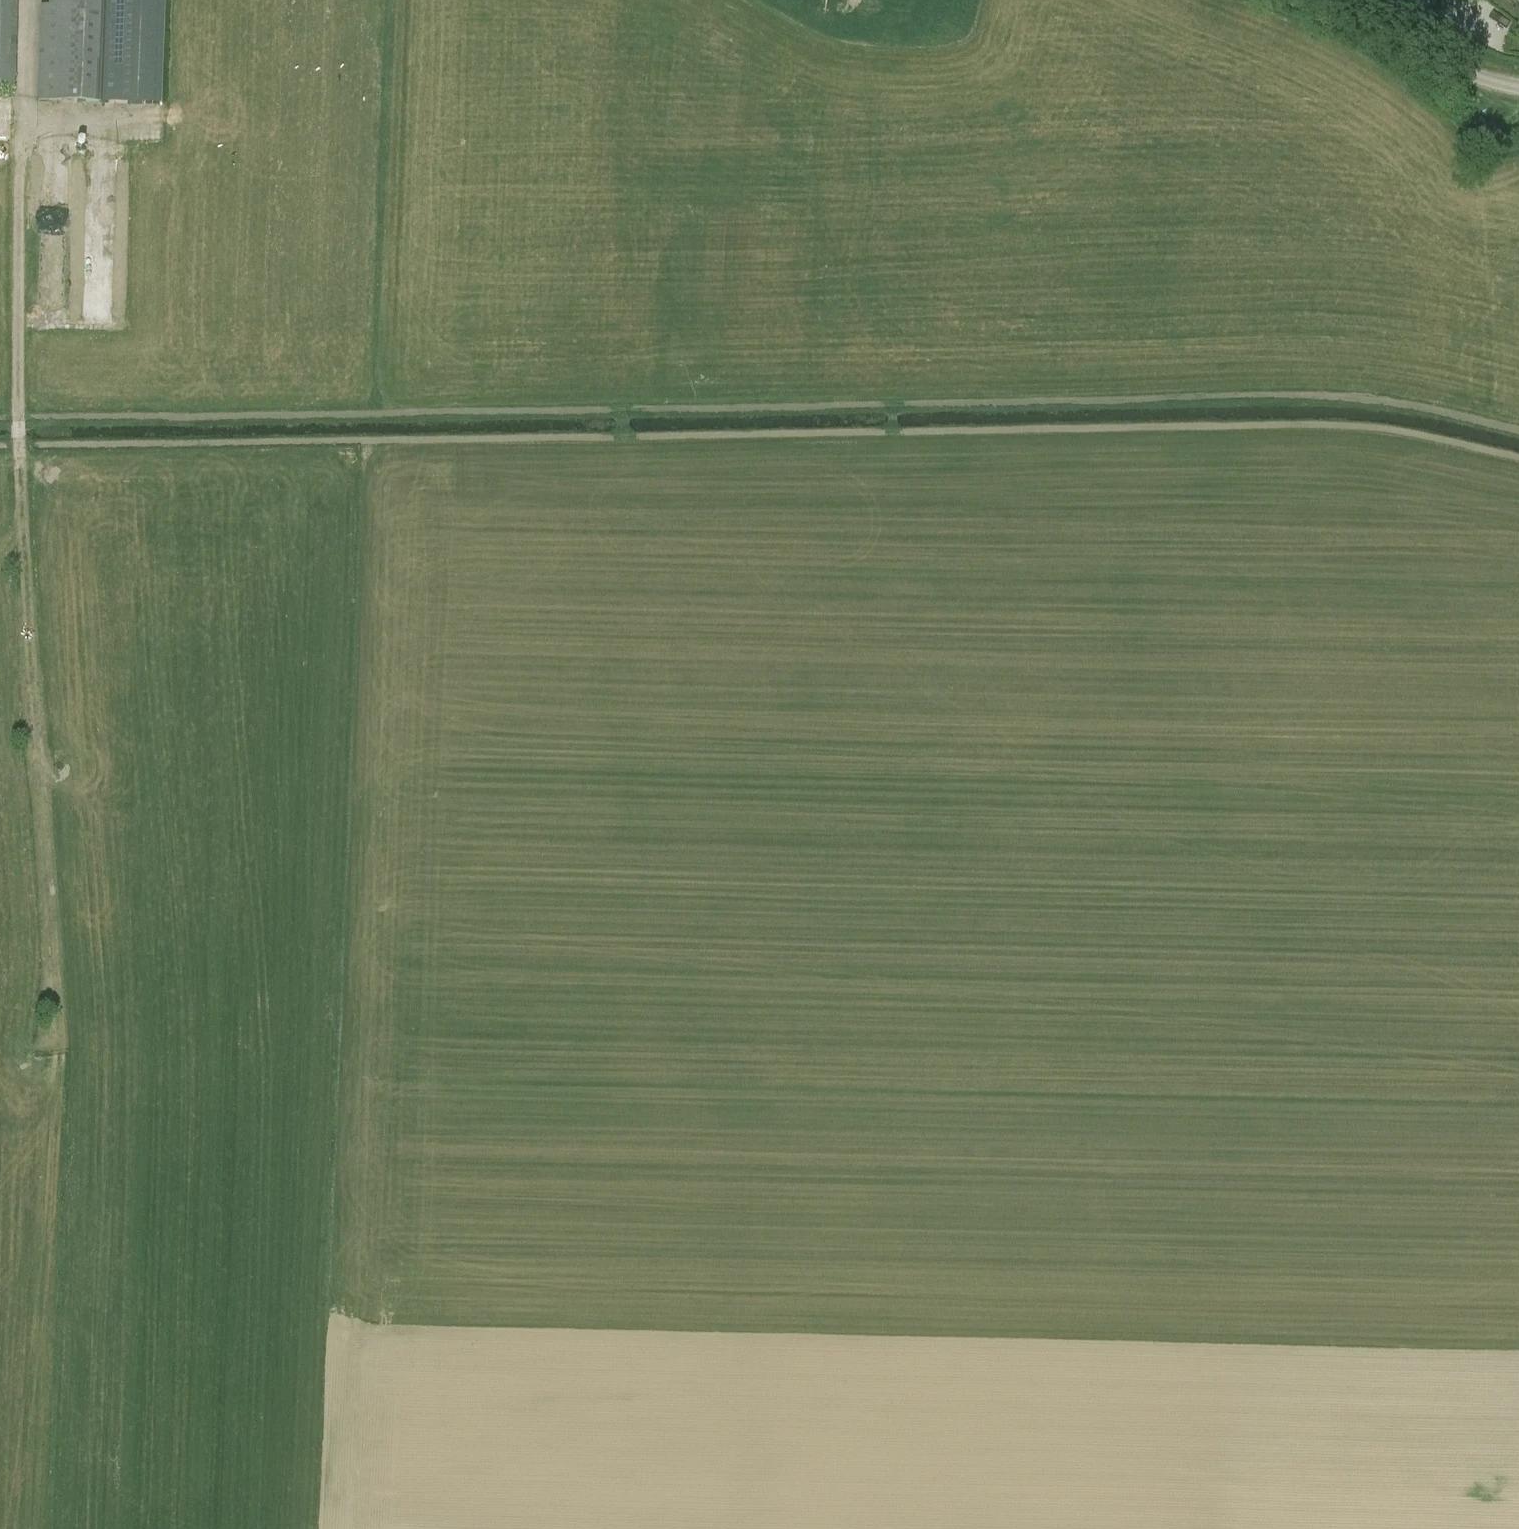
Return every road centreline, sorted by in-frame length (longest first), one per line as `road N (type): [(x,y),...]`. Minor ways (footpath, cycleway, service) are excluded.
road 1 (track): [(19,120),(21,503)]
road 2 (unclassified): [(1518,87),(1477,77),(1332,0)]

